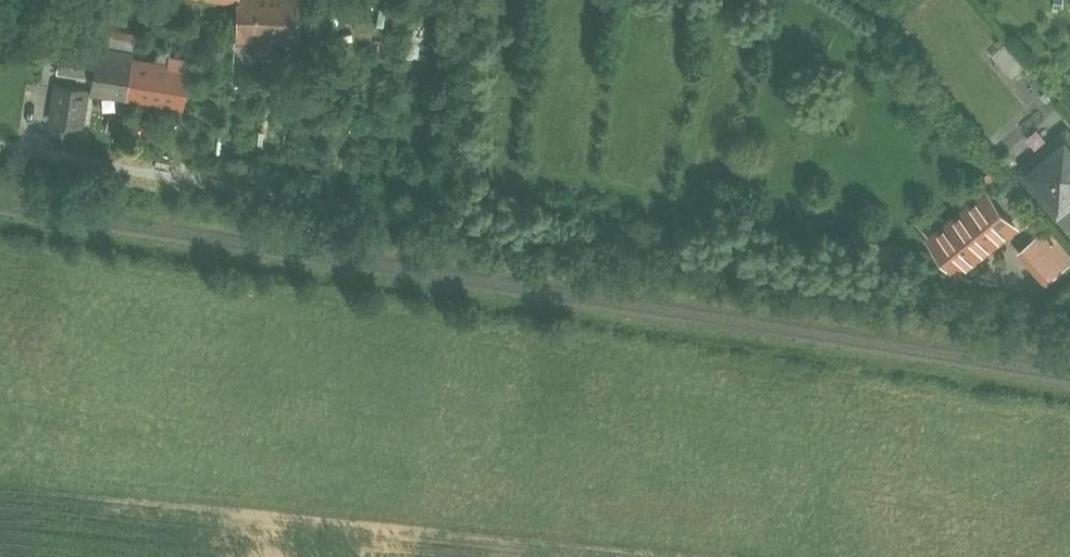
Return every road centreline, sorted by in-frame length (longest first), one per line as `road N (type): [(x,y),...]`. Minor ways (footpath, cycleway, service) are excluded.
road 1 (track): [(0,149),(407,211)]

